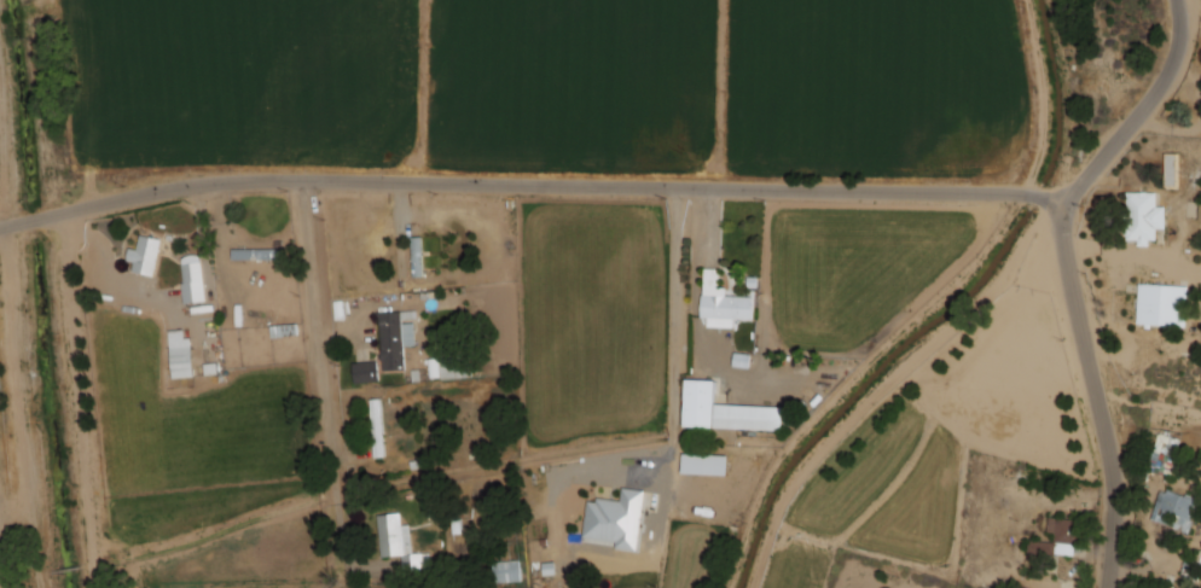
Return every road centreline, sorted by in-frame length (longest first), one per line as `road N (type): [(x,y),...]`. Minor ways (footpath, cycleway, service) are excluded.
road 1 (residential): [(0,228),(254,179),(1021,193),(1066,204)]
road 2 (tertiary): [(1181,0),(1184,47),(1174,69),(1066,204),(1068,255),(1113,459),(1118,523),(1110,587)]
road 3 (residential): [(308,179),(325,395),(349,548)]

